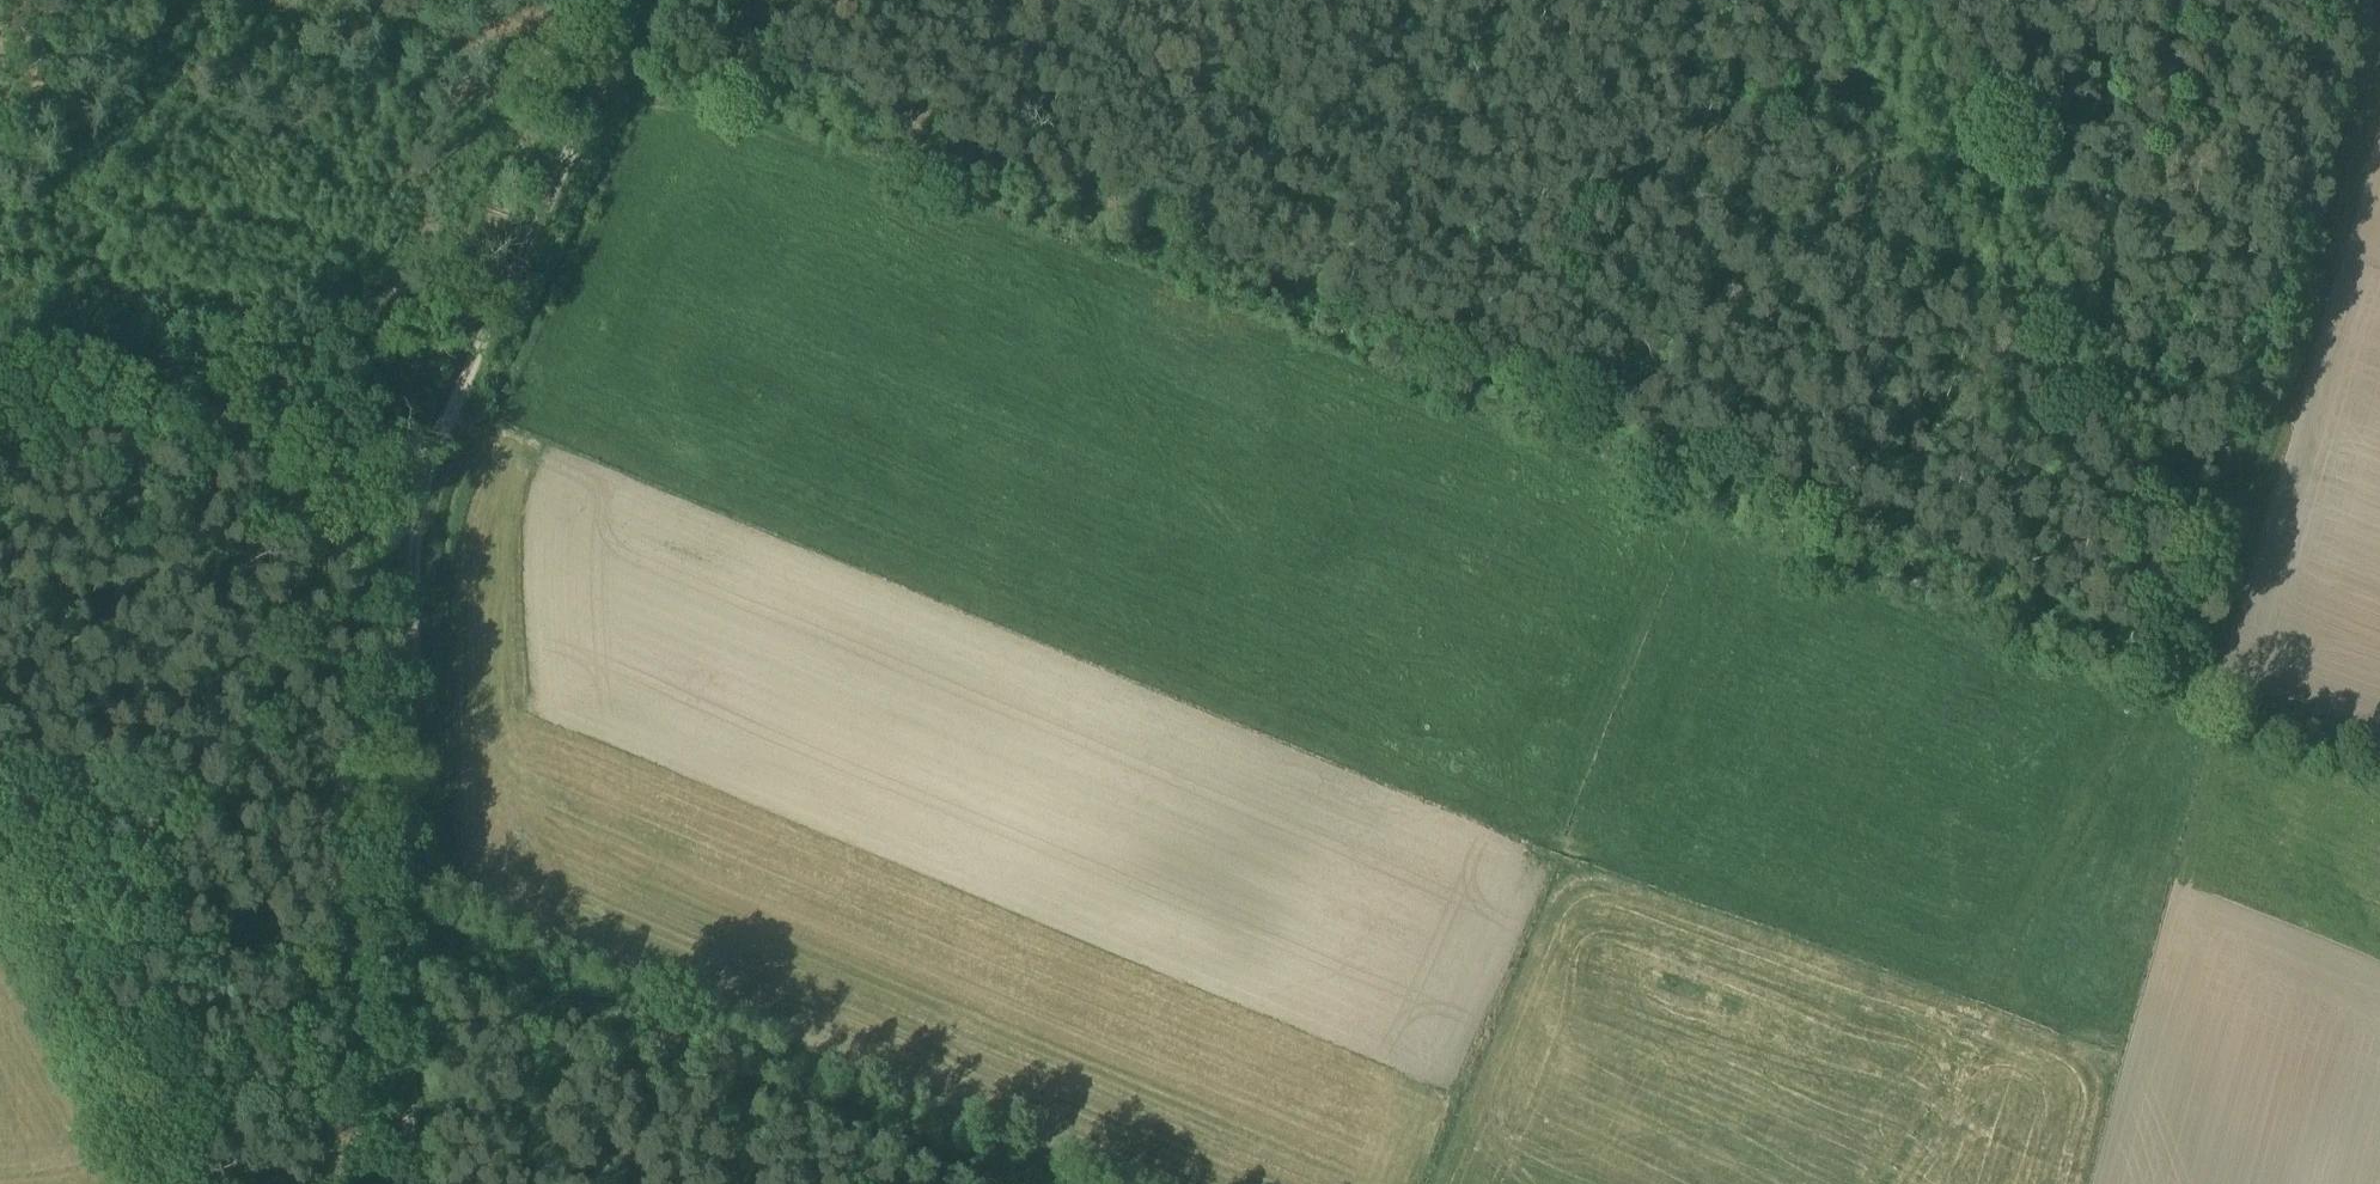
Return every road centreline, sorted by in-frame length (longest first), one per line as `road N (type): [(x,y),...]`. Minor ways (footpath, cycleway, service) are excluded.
road 1 (unclassified): [(410,1183),(412,520),(520,237),(629,0)]

